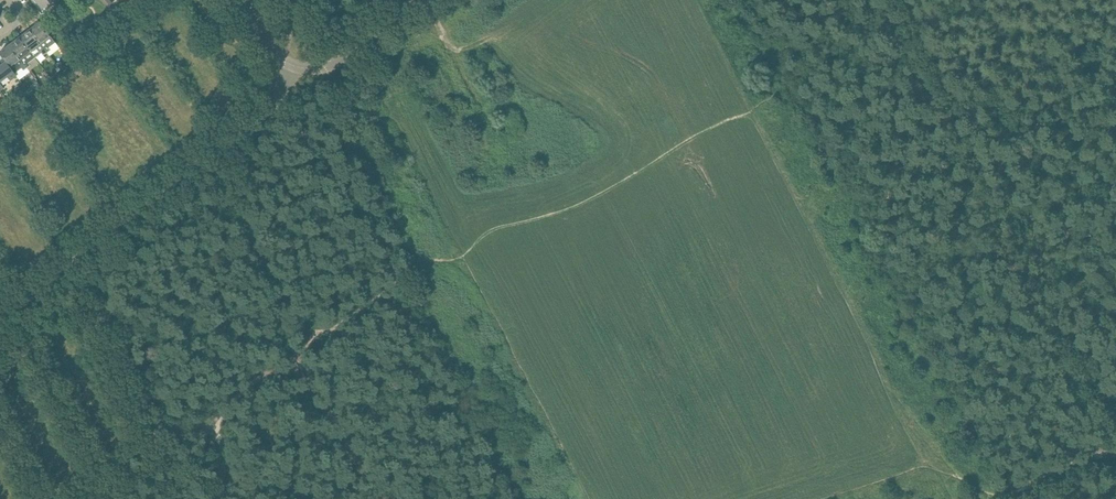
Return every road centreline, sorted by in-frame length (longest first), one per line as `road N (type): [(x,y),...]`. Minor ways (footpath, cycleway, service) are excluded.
road 1 (residential): [(0,316),(268,115),(284,61)]
road 2 (tertiary): [(284,61),(322,68),(417,0)]

